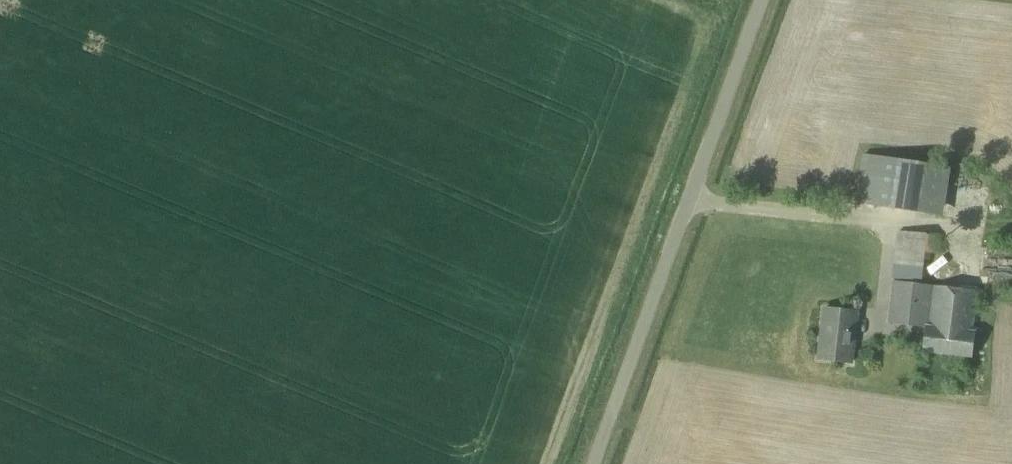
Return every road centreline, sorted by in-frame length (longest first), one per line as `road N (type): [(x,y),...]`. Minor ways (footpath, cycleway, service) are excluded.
road 1 (unclassified): [(589,463),(762,0)]

